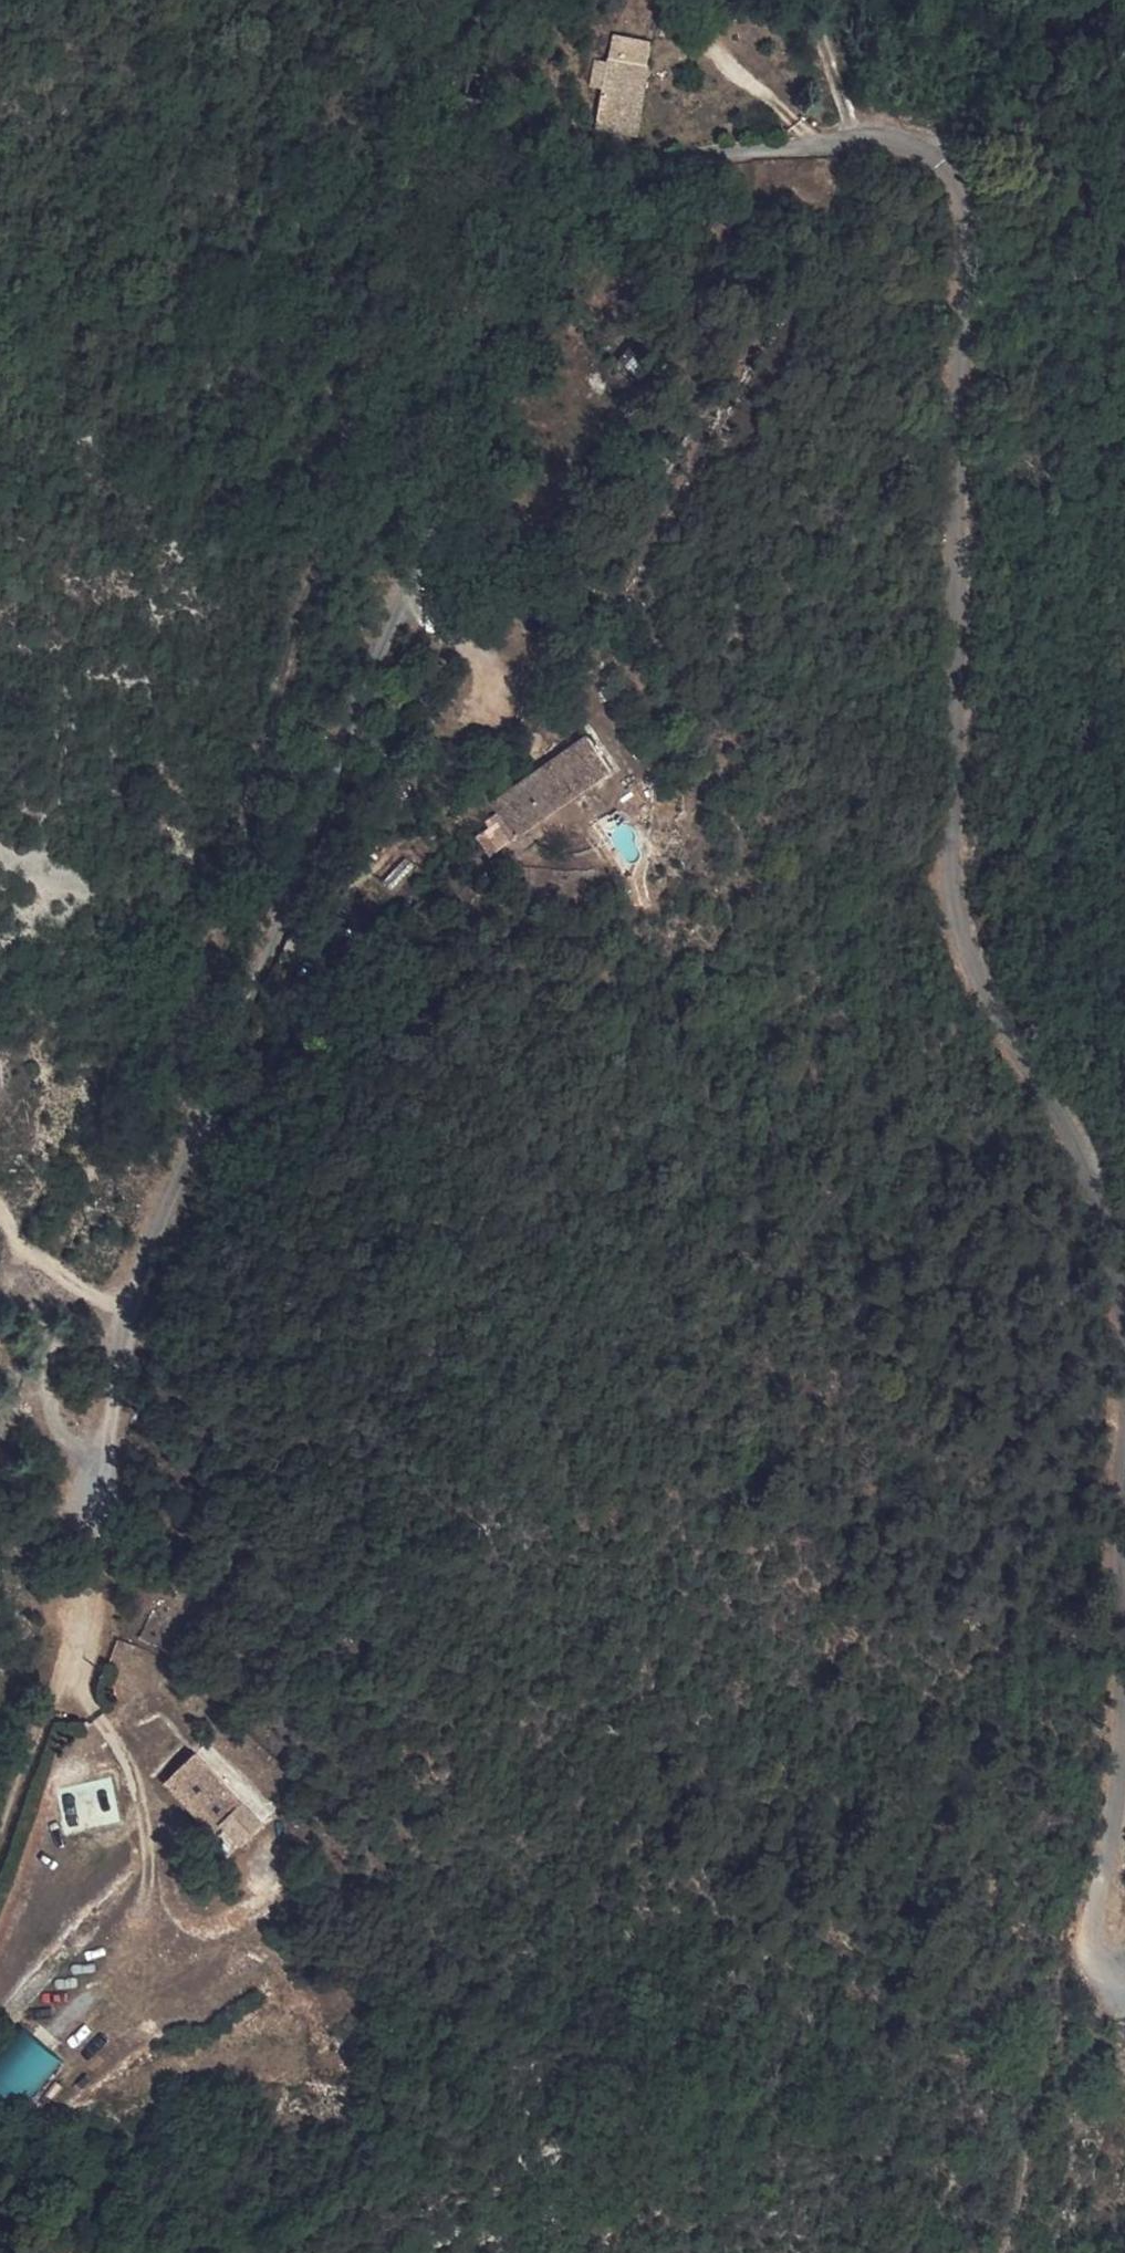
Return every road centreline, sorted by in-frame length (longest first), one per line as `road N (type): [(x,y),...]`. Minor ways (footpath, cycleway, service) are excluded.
road 1 (residential): [(1124,1317),(1111,1229),(1062,1117),(973,975),(950,870),(967,231),(953,175),(914,142),(686,156),(588,201),(524,243),(448,399),(429,535),(226,1074),(126,1313),(97,1561),(68,1688)]
road 2 (residential): [(1124,1970),(1103,1971),(1089,1954),(1124,1736)]
road 3 (track): [(68,1688),(0,1855)]
road 4 (track): [(855,140),(808,0)]

